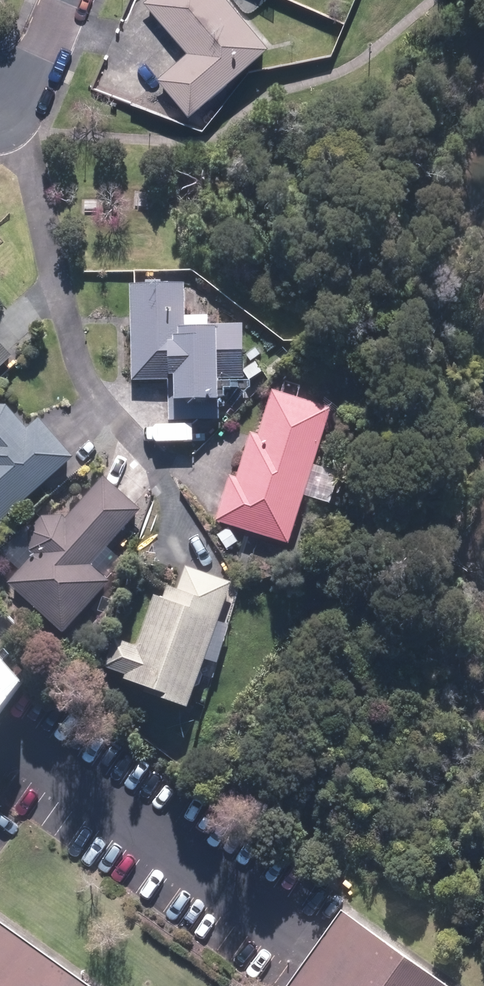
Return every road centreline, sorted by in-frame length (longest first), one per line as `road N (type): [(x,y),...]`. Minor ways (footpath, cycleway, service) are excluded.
road 1 (residential): [(57,0),(20,85),(0,105)]

